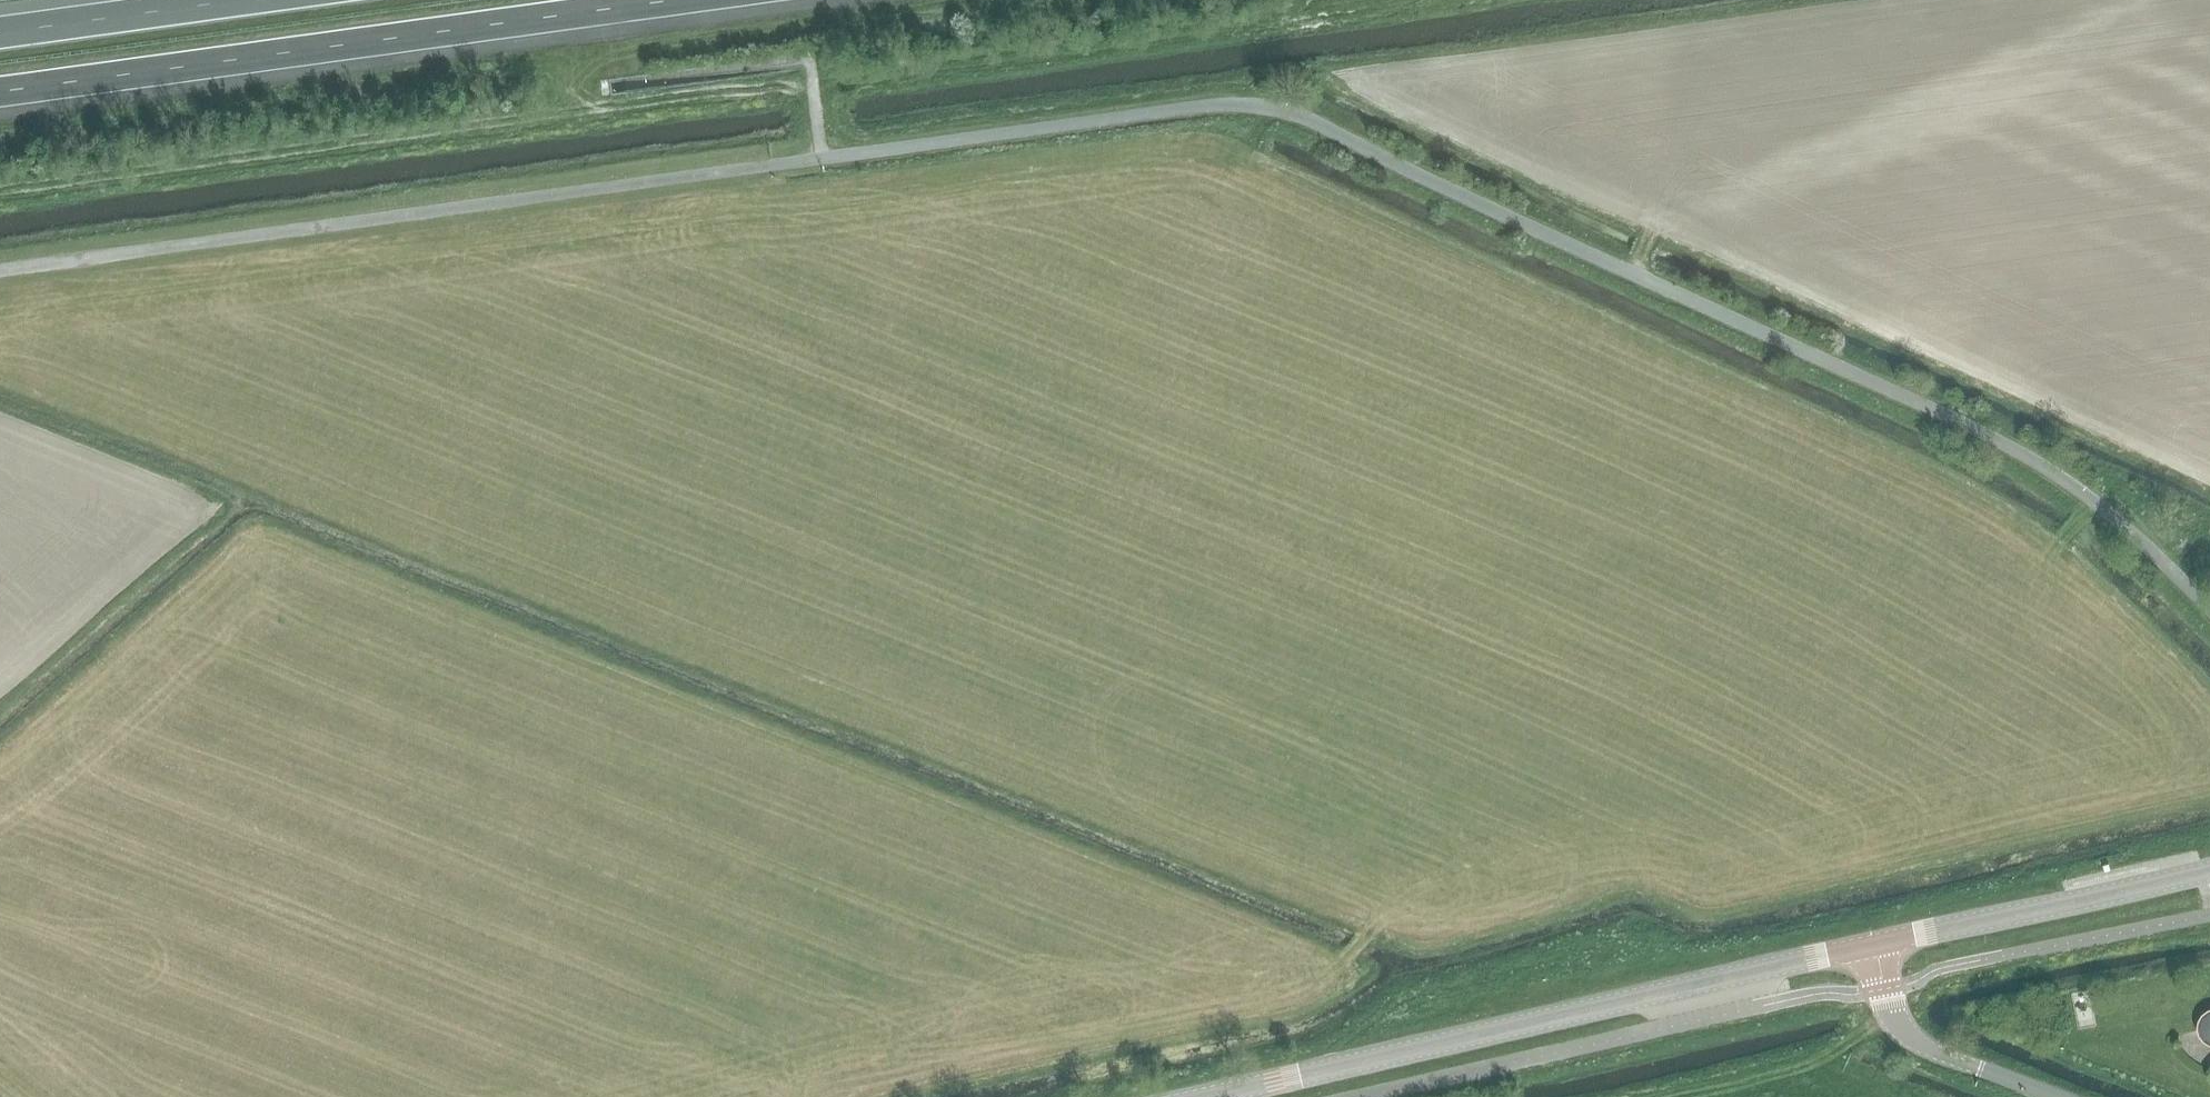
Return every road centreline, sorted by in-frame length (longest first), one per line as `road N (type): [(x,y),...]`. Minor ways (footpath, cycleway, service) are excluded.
road 1 (unclassified): [(2209,609),(2082,491),(2011,447),(1299,114),(1231,104),(822,158)]
road 2 (motorway): [(0,93),(680,0)]
road 3 (secondary): [(1208,1096),(1876,944)]
road 4 (secondary): [(1876,944),(2209,871)]
road 5 (unclassified): [(2058,1096),(1938,1052),(1904,1031),(1876,944)]
road 6 (motorway): [(245,0),(0,33)]

